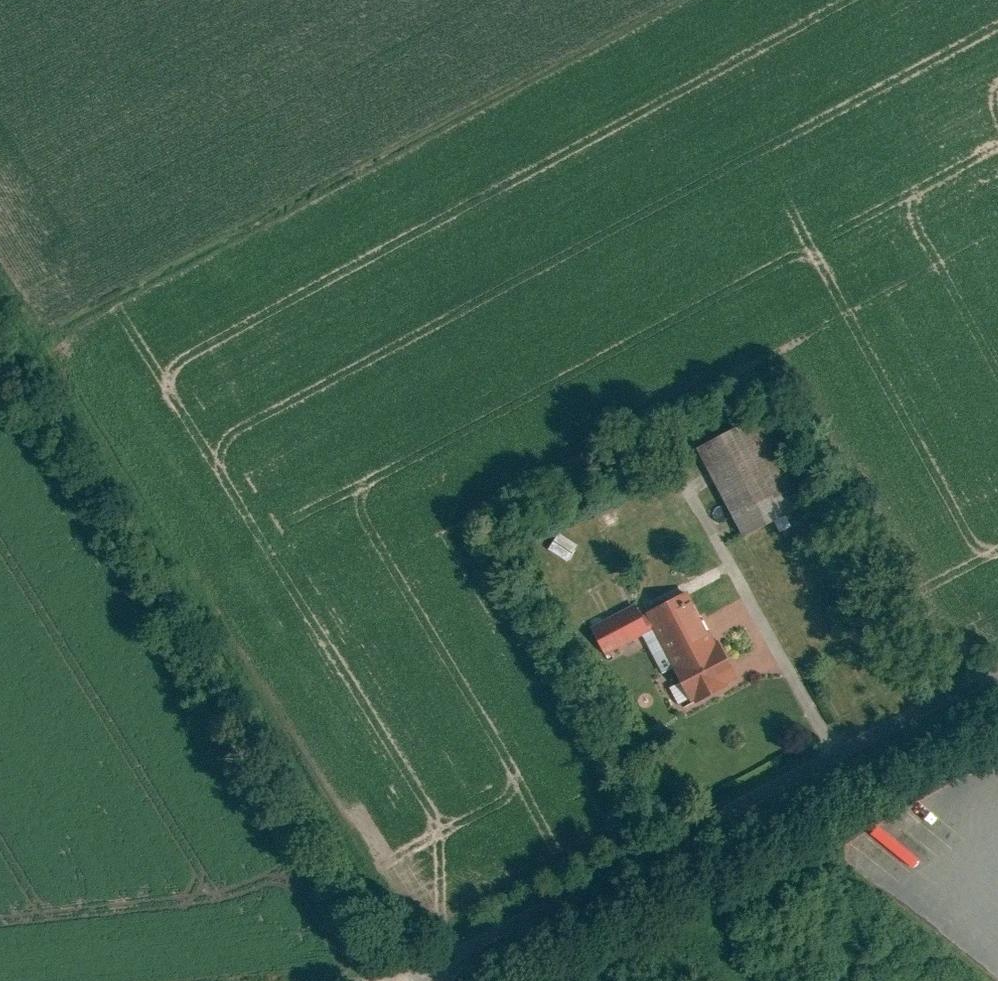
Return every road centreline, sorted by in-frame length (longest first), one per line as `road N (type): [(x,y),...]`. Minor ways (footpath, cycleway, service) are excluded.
road 1 (residential): [(997,667),(432,970)]

